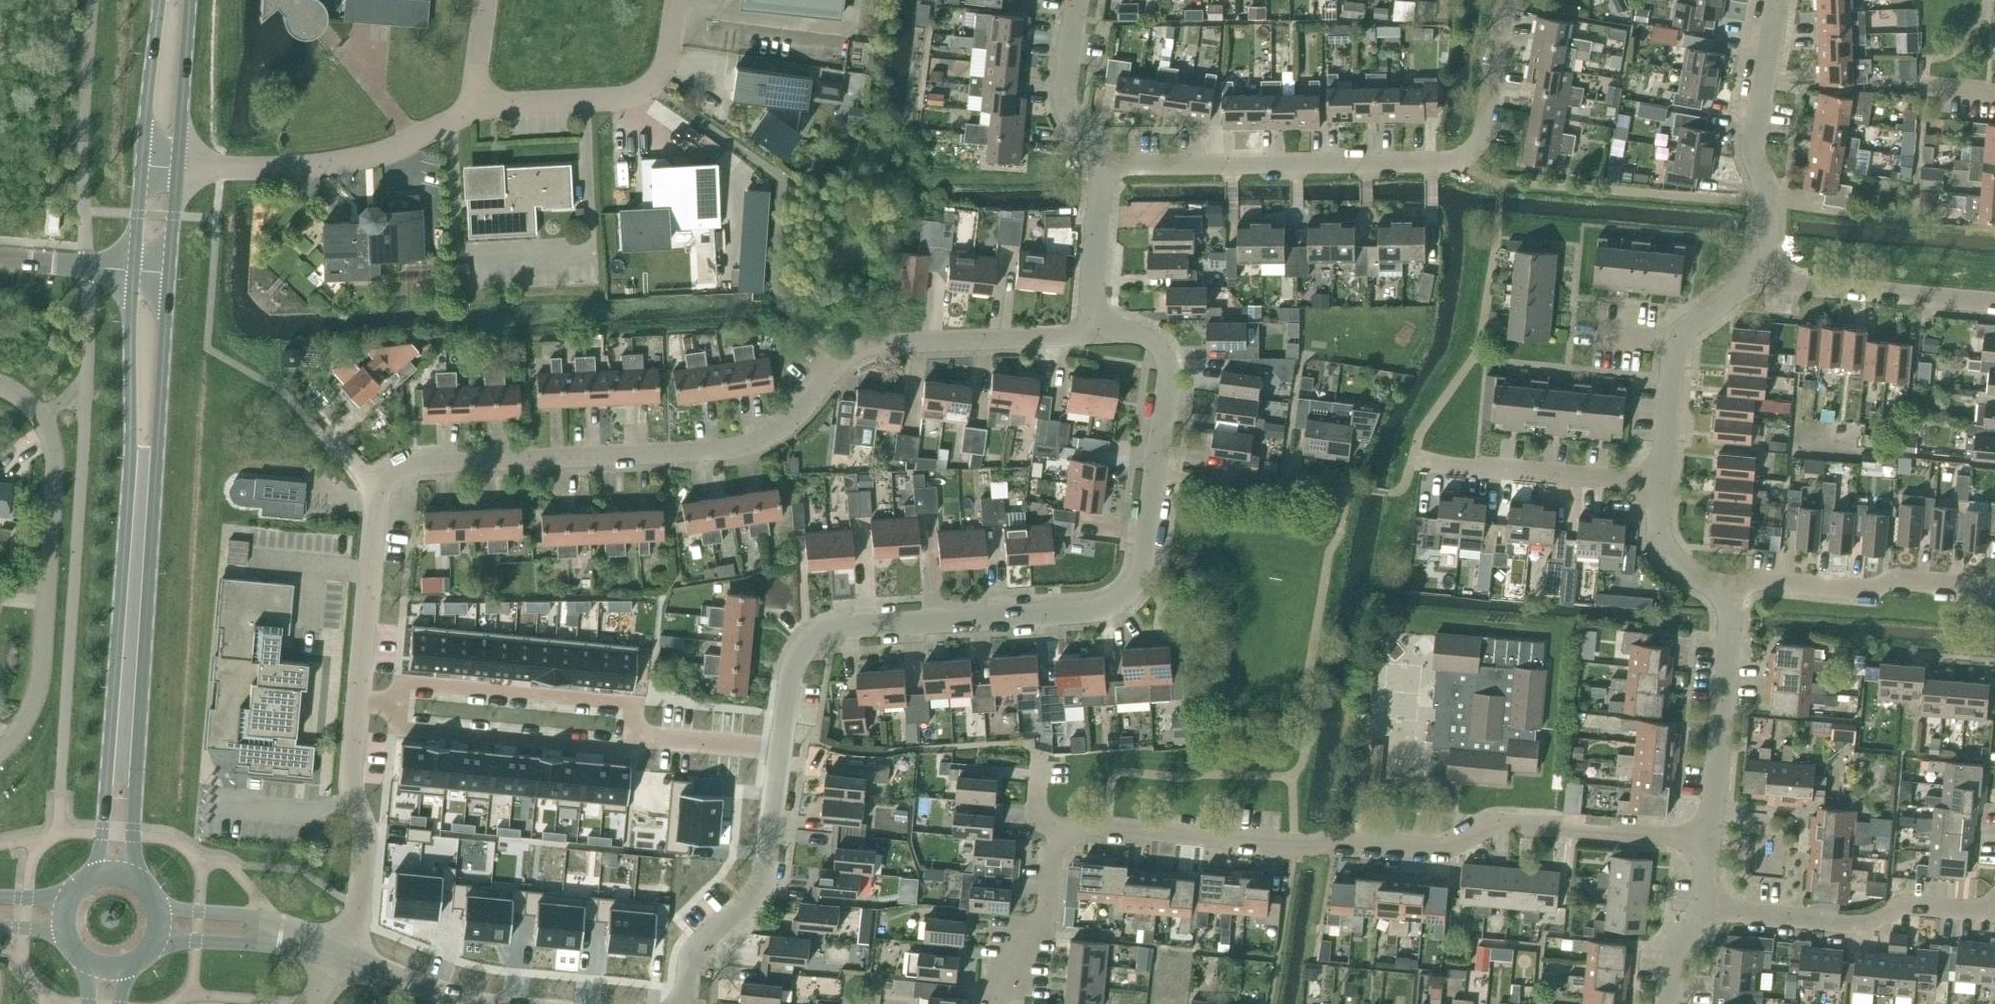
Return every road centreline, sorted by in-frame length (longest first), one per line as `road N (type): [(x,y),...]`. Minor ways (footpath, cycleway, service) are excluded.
road 1 (residential): [(361,680),(379,483),(401,464),(747,447),(787,424),(858,350),(1078,339),(1106,321)]
road 2 (residential): [(1712,842),(1502,822),(1442,848),(1108,827),(1069,838)]
road 3 (primary): [(136,273),(104,833),(95,877)]
road 4 (primary): [(135,878),(172,276)]
road 5 (unclassified): [(783,745),(792,679),(822,636),(850,627),(1107,611),(1124,603),(1146,571),(1157,470)]
road 6 (unclassified): [(0,755),(15,741),(40,681),(54,489),(46,416),(0,385)]
road 7 (residential): [(1104,167),(1457,163),(1478,156)]
road 8 (unclassified): [(178,165),(334,164),(387,152),(477,107)]
road 9 (residential): [(636,733),(635,703),(361,680)]
road 10 (residential): [(1768,202),(1511,185),(1478,156)]
road 11 (residential): [(357,725),(631,750),(636,733)]
road 12 (residential): [(1994,905),(1982,911),(1908,902),(1864,924),(1709,912)]
road 13 (unclassified): [(689,1003),(695,970),(764,877),(783,745)]
road 14 (residential): [(1725,595),(1761,581),(1994,584)]
road 15 (unclassified): [(477,107),(628,99),(668,65),(678,0)]
road 16 (unclassified): [(1763,271),(1681,341),(1664,488)]
road 17 (residential): [(1414,458),(1664,488)]
road 18 (unclassified): [(1725,595),(1712,842)]
road 19 (residential): [(1994,303),(1788,288),(1763,271)]
road 20 (residential): [(340,954),(364,890),(367,841),(352,781),(357,725)]
road 21 (unclassified): [(1776,0),(1750,143),(1768,202)]
road 22 (residential): [(1157,470),(1283,488),(1285,480),(1353,486)]
road 23 (unclassified): [(1157,470),(1167,356),(1153,341),(1106,321)]
road 24 (residential): [(1006,1003),(1008,977),(1027,962),(1069,838)]
road 25 (unclassified): [(1104,167),(1069,110),(1079,0)]
road 26 (primary): [(178,165),(189,0)]
road 27 (primary): [(160,0),(143,163)]
road 28 (residential): [(1478,156),(1488,137),(1509,0)]
road 29 (unclassified): [(1106,321),(1093,287),(1104,167)]
road 30 (residential): [(636,733),(783,745)]
road 31 (unclassified): [(1664,488),(1661,533),(1669,555),(1725,595)]
road 32 (unclassified): [(136,273),(0,262)]
road 33 (unclassified): [(340,954),(404,989),(461,1003)]
road 34 (unclassified): [(283,933),(261,915),(161,909)]
road 35 (unclassified): [(159,938),(252,941),(283,933)]

